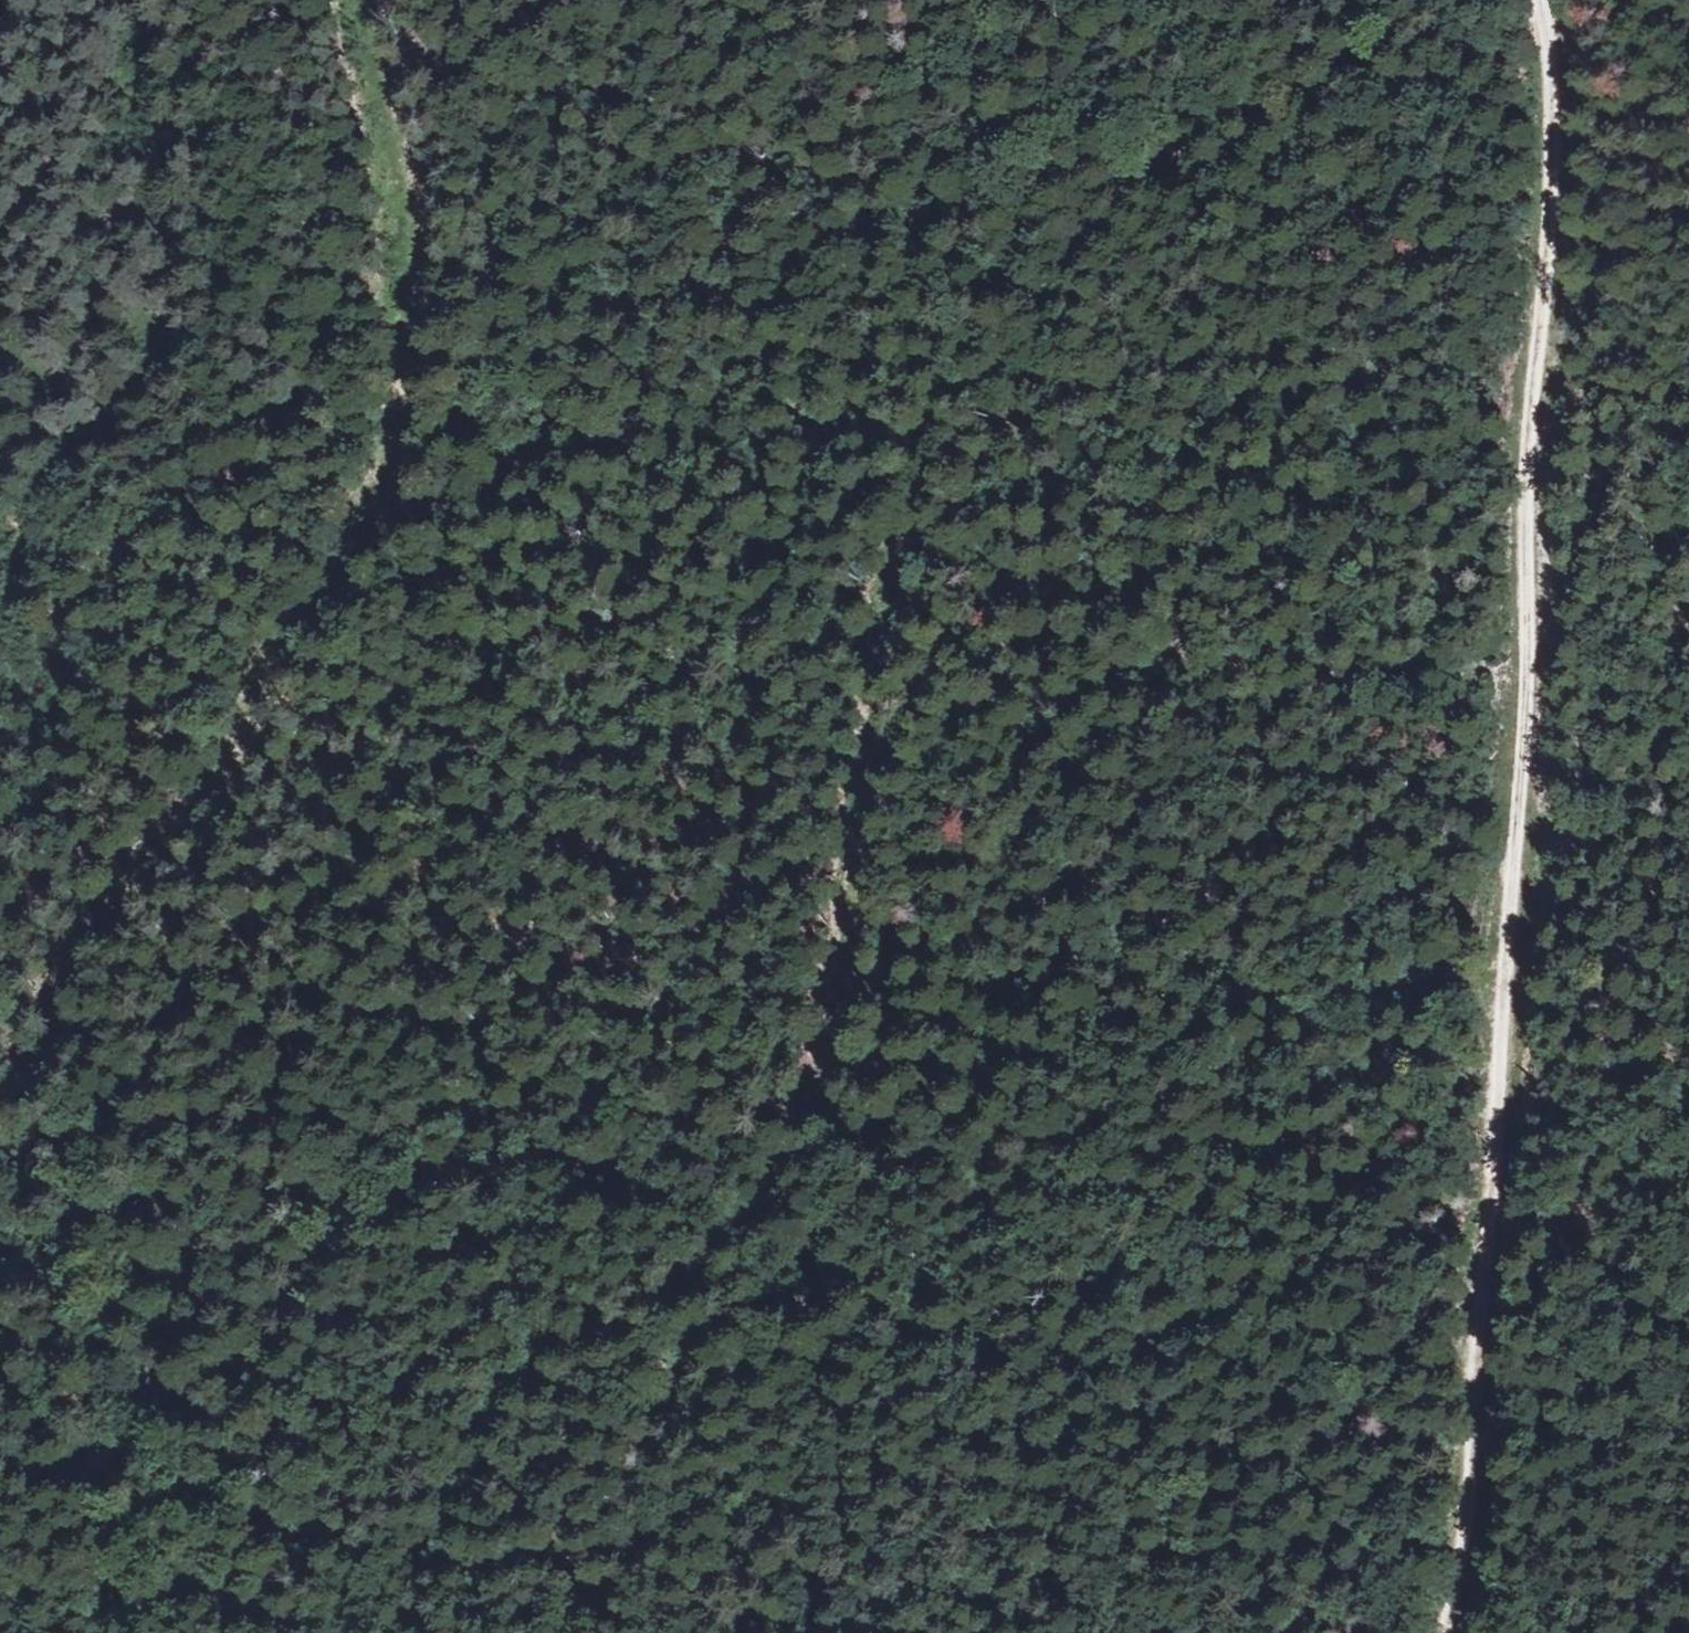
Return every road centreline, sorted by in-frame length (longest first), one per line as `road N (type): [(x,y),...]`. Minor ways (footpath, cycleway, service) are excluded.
road 1 (track): [(1451,1632),(1472,1520),(1526,752),(1530,495),(1555,159),(1555,93),(1540,0)]
road 2 (track): [(0,1077),(283,673),(375,508),(394,428),(406,277),(402,213),(345,0)]

